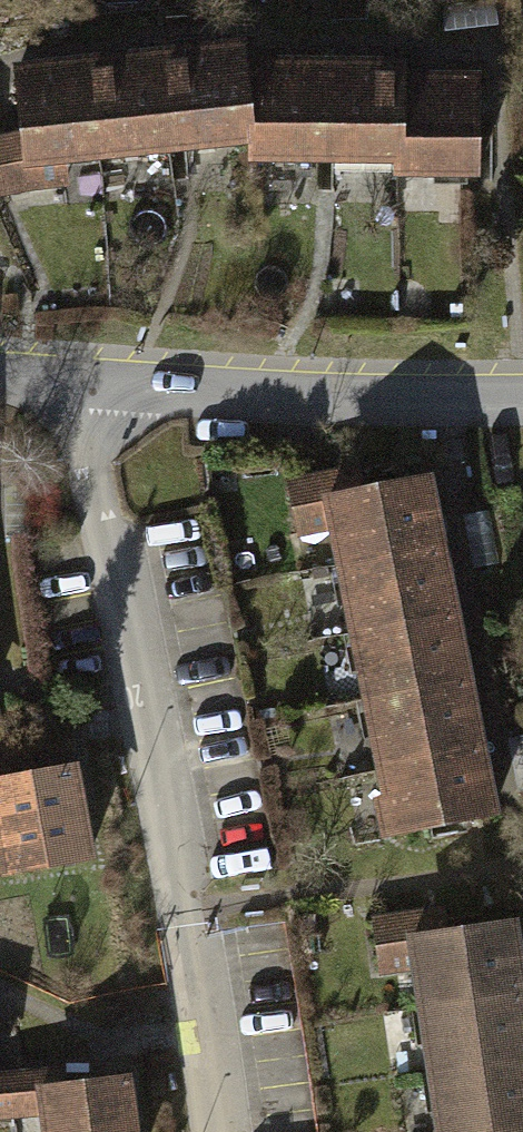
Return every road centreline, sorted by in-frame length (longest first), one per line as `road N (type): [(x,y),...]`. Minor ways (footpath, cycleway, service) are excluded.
road 1 (residential): [(74,379),(182,894),(223,1131)]
road 2 (residential): [(74,379),(522,398)]

